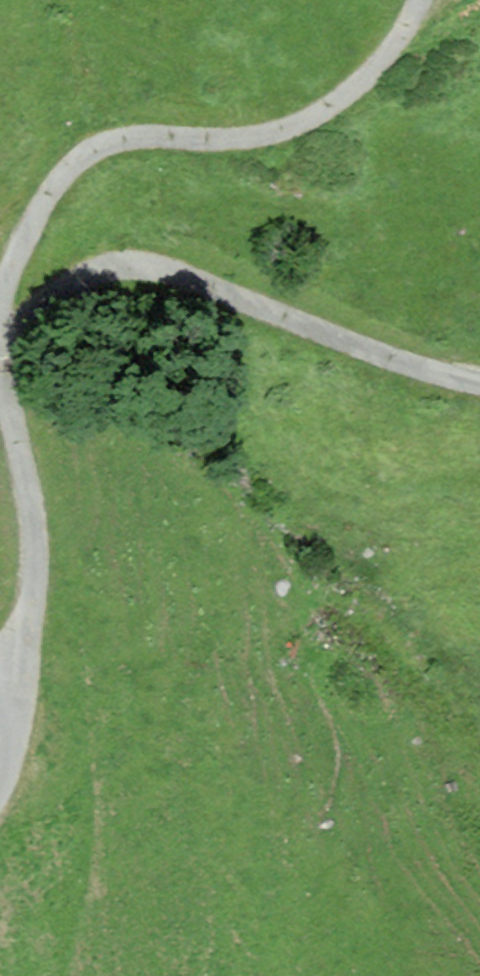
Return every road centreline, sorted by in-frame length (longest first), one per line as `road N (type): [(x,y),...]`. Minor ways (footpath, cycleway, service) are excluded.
road 1 (unclassified): [(0,306),(44,206),(83,156),(130,139),(243,137),(307,121),(361,81),(422,0)]
road 2 (unclassified): [(479,383),(403,365),(157,267),(123,264),(94,269),(39,314),(20,347),(8,398)]
road 3 (unclassified): [(8,398),(35,580),(20,652),(0,677)]

